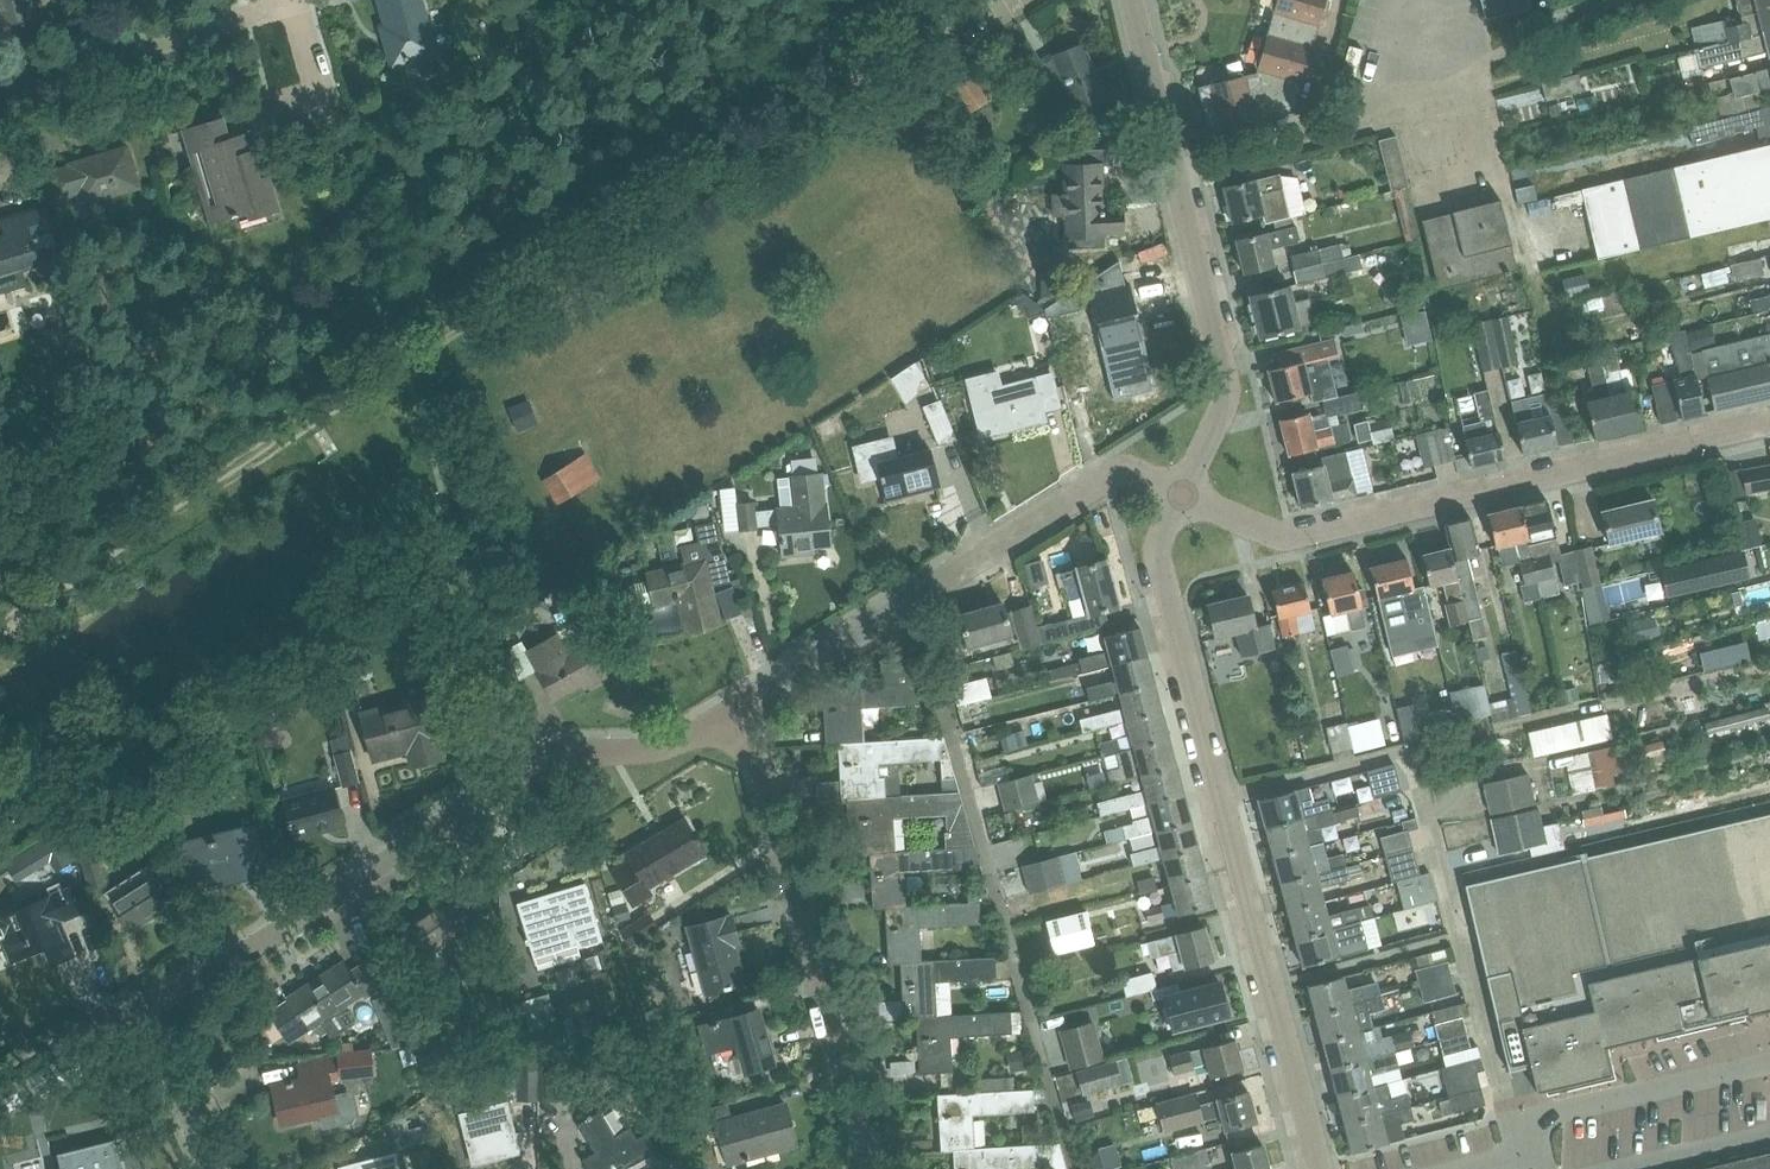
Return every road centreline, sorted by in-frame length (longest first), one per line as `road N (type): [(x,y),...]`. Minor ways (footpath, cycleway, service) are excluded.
road 1 (residential): [(211,1168),(162,1065),(159,1017),(176,996),(523,768),(558,752),(663,750),(739,709)]
road 2 (residential): [(1321,1168),(1158,556),(1183,496)]
road 3 (residential): [(1183,496),(1292,539),(1769,423)]
road 4 (track): [(1076,1168),(913,601)]
road 5 (residential): [(739,709),(1121,473),(1183,496)]
road 6 (residential): [(868,1168),(739,709)]
road 7 (residential): [(1183,496),(1229,393),(1173,176)]
road 8 (residential): [(297,4),(0,92)]
road 9 (unclassified): [(1173,176),(1307,140),(1320,55),(1339,0)]
road 10 (residential): [(1173,176),(1134,0)]

